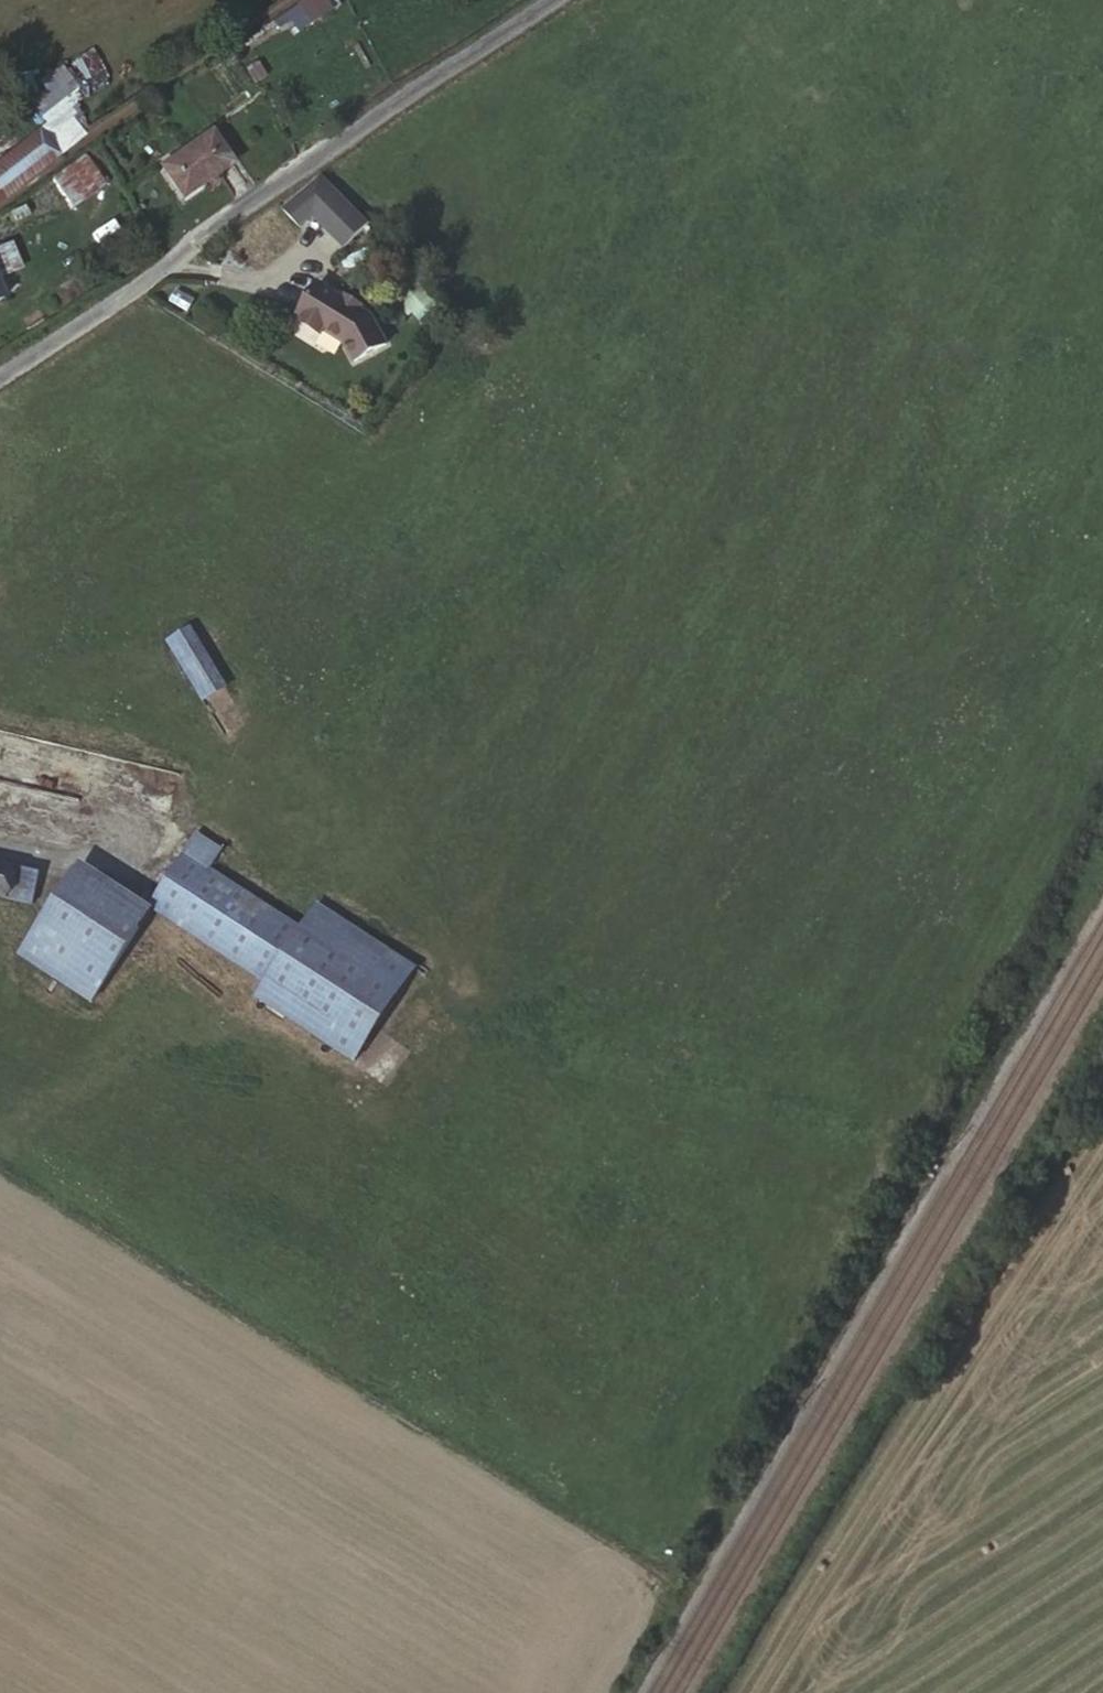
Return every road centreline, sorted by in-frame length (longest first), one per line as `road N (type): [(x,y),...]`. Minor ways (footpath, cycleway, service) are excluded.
road 1 (unclassified): [(0,373),(546,0)]

